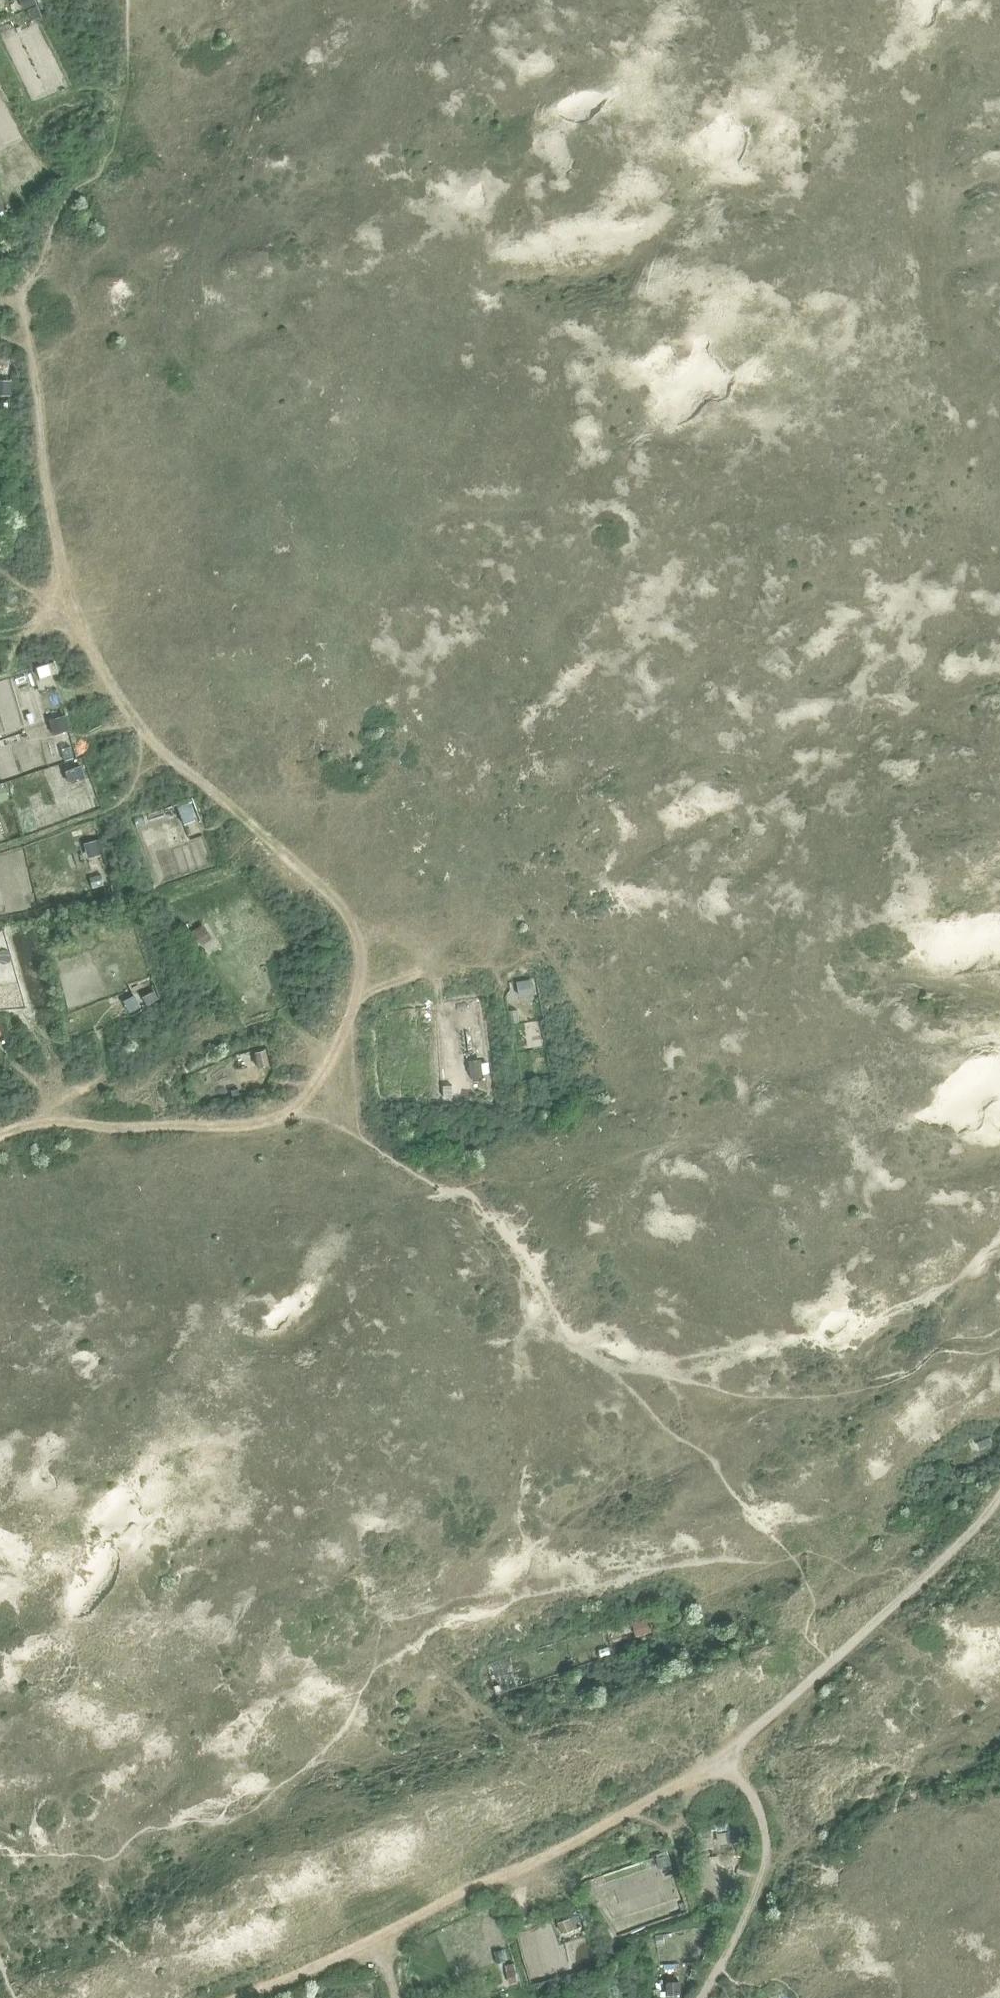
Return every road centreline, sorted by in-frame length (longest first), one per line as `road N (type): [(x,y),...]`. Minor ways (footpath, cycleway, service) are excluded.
road 1 (track): [(236,1997),(399,1928),(724,1761),(983,1526),(999,1501)]

